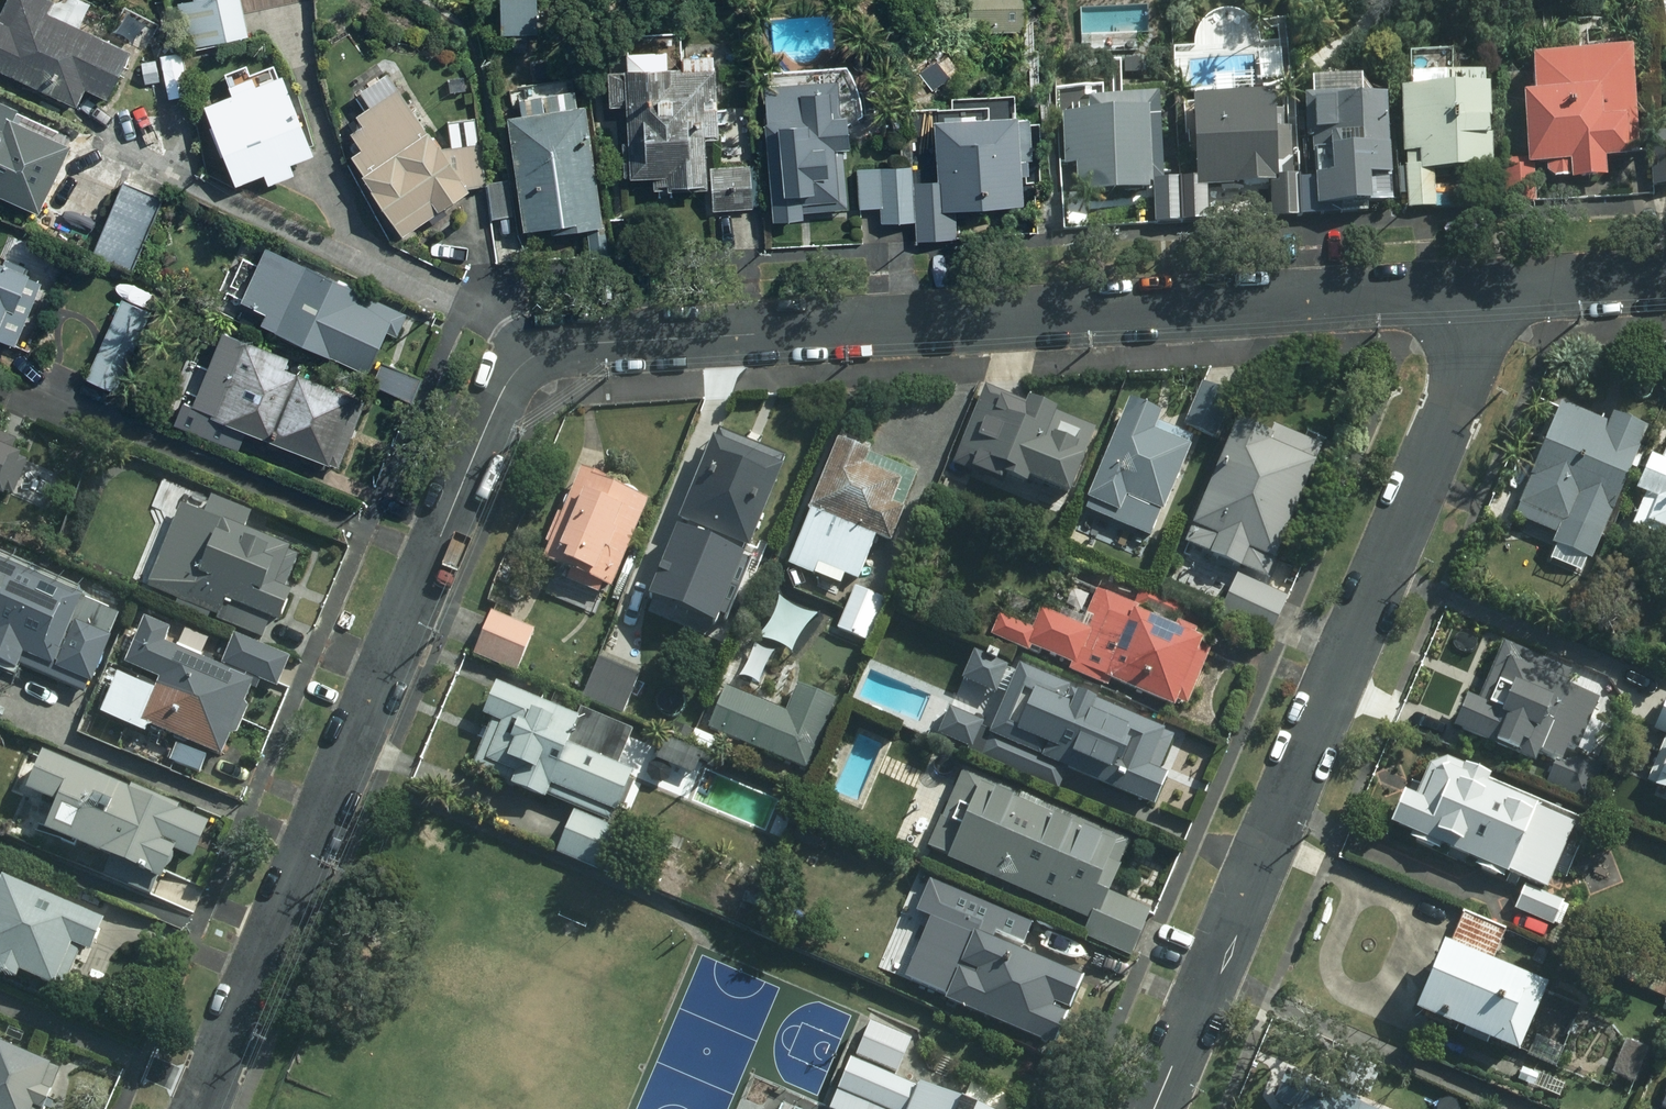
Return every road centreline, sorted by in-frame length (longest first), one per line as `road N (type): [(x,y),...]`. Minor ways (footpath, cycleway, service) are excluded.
road 1 (residential): [(196,1108),(492,415),(529,361),(574,345),(1499,288)]
road 2 (residential): [(1154,1108),(1499,288)]
road 3 (residential): [(1499,288),(1665,278)]

